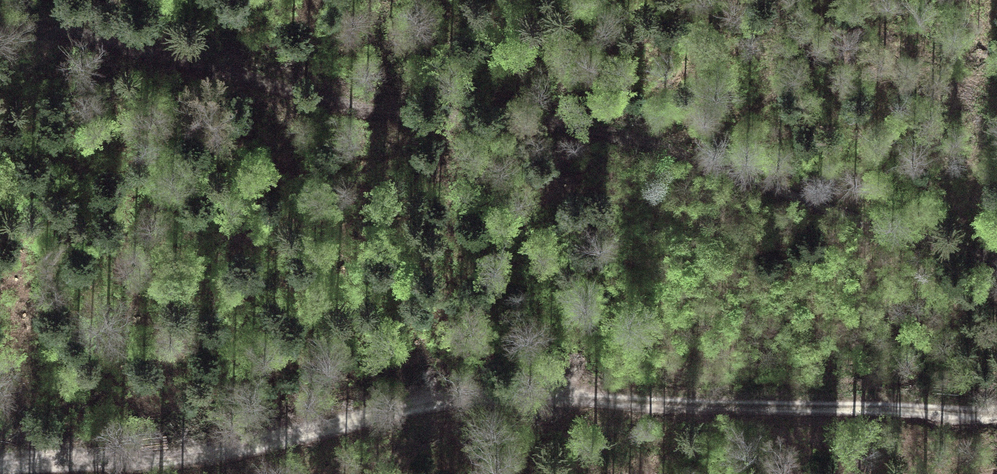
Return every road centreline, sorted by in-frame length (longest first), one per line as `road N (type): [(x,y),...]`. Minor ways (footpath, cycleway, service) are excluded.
road 1 (track): [(996,263),(610,134),(512,122),(388,122),(0,17)]
road 2 (track): [(0,466),(199,453),(402,404),(501,390),(996,412)]

